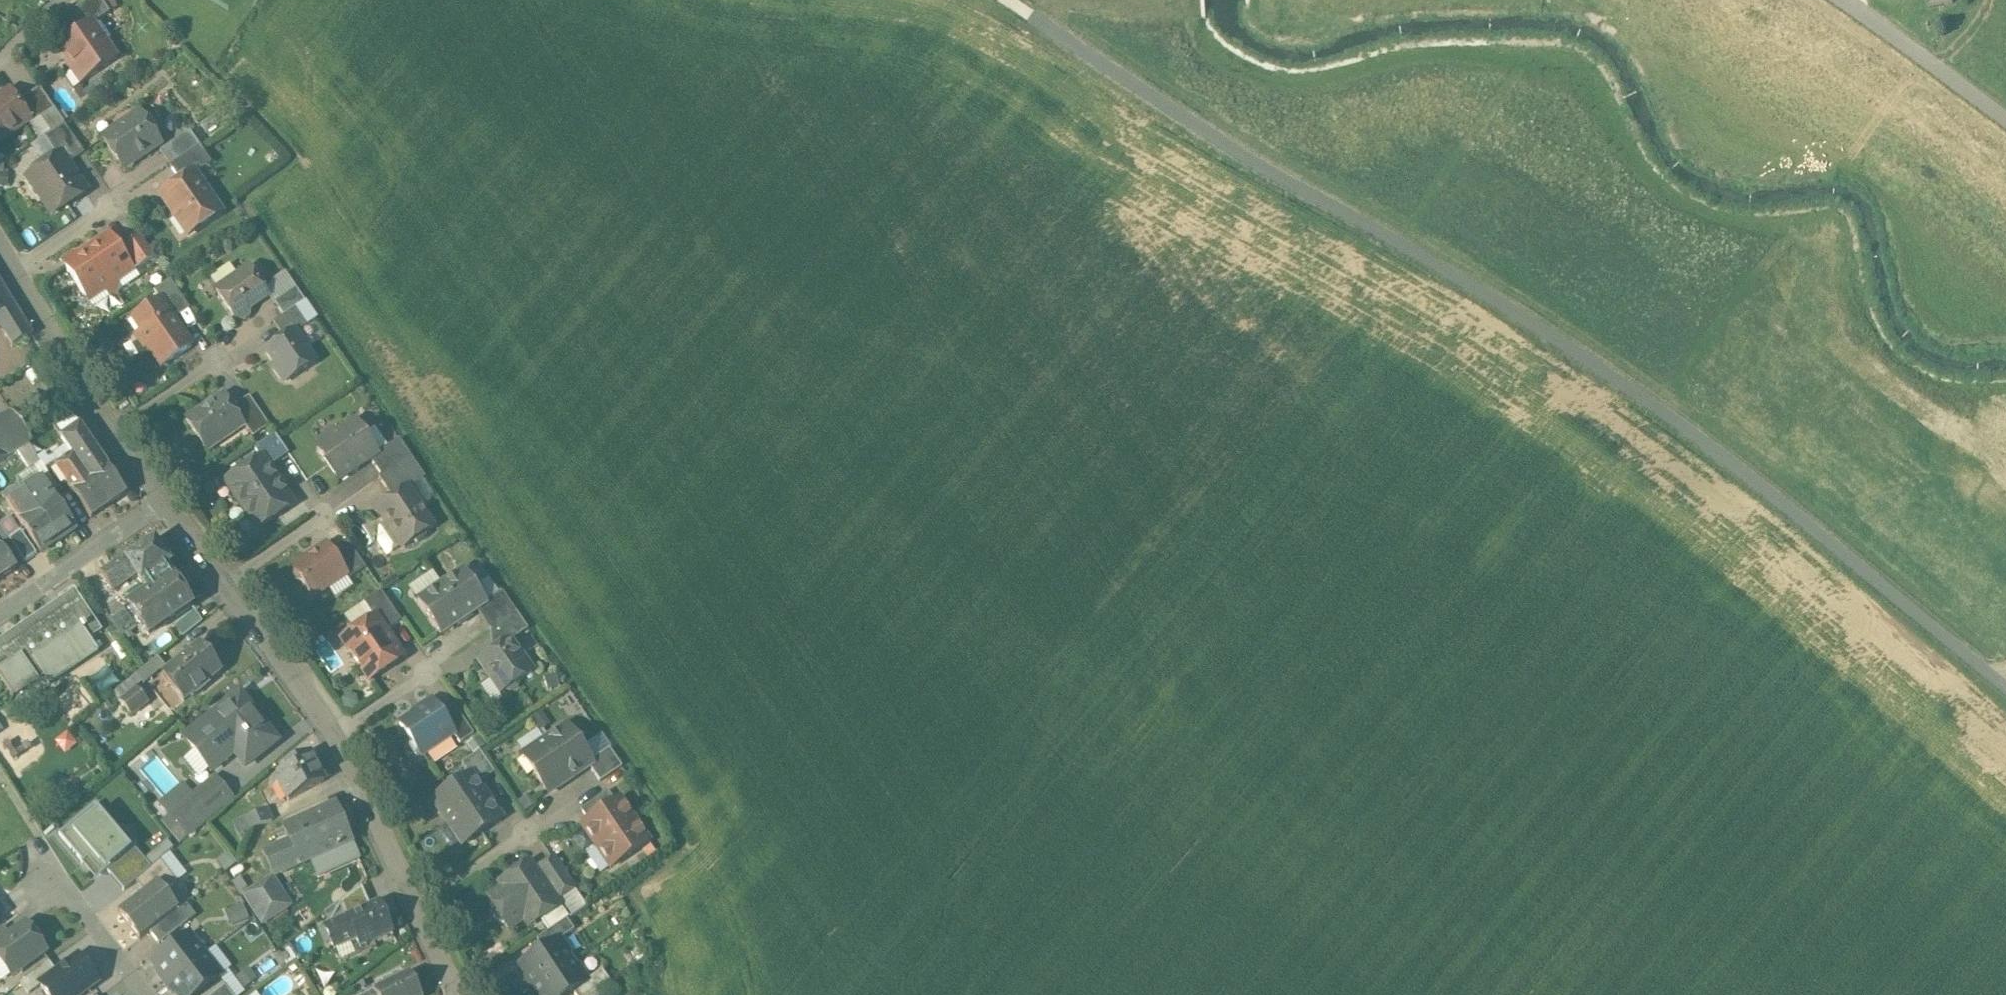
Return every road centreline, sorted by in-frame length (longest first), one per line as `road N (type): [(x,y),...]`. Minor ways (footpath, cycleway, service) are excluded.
road 1 (track): [(2005,118),(1843,0)]
road 2 (residential): [(0,612),(163,499)]
road 3 (residential): [(221,587),(335,737)]
road 4 (residential): [(335,737),(417,906)]
road 5 (residential): [(12,273),(113,430)]
road 6 (residential): [(47,851),(150,994)]
road 7 (residential): [(539,825),(417,906)]
road 8 (residential): [(331,514),(221,587)]
road 9 (residential): [(215,362),(113,430)]
road 10 (residential): [(113,204),(12,273)]

